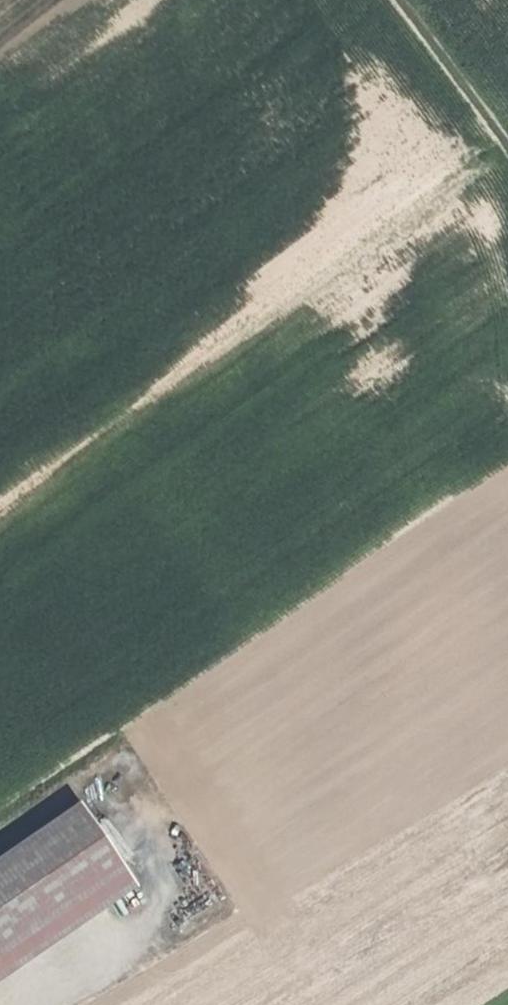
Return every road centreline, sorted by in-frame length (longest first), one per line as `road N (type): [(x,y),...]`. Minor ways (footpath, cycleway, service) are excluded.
road 1 (track): [(404,0),(507,146)]

